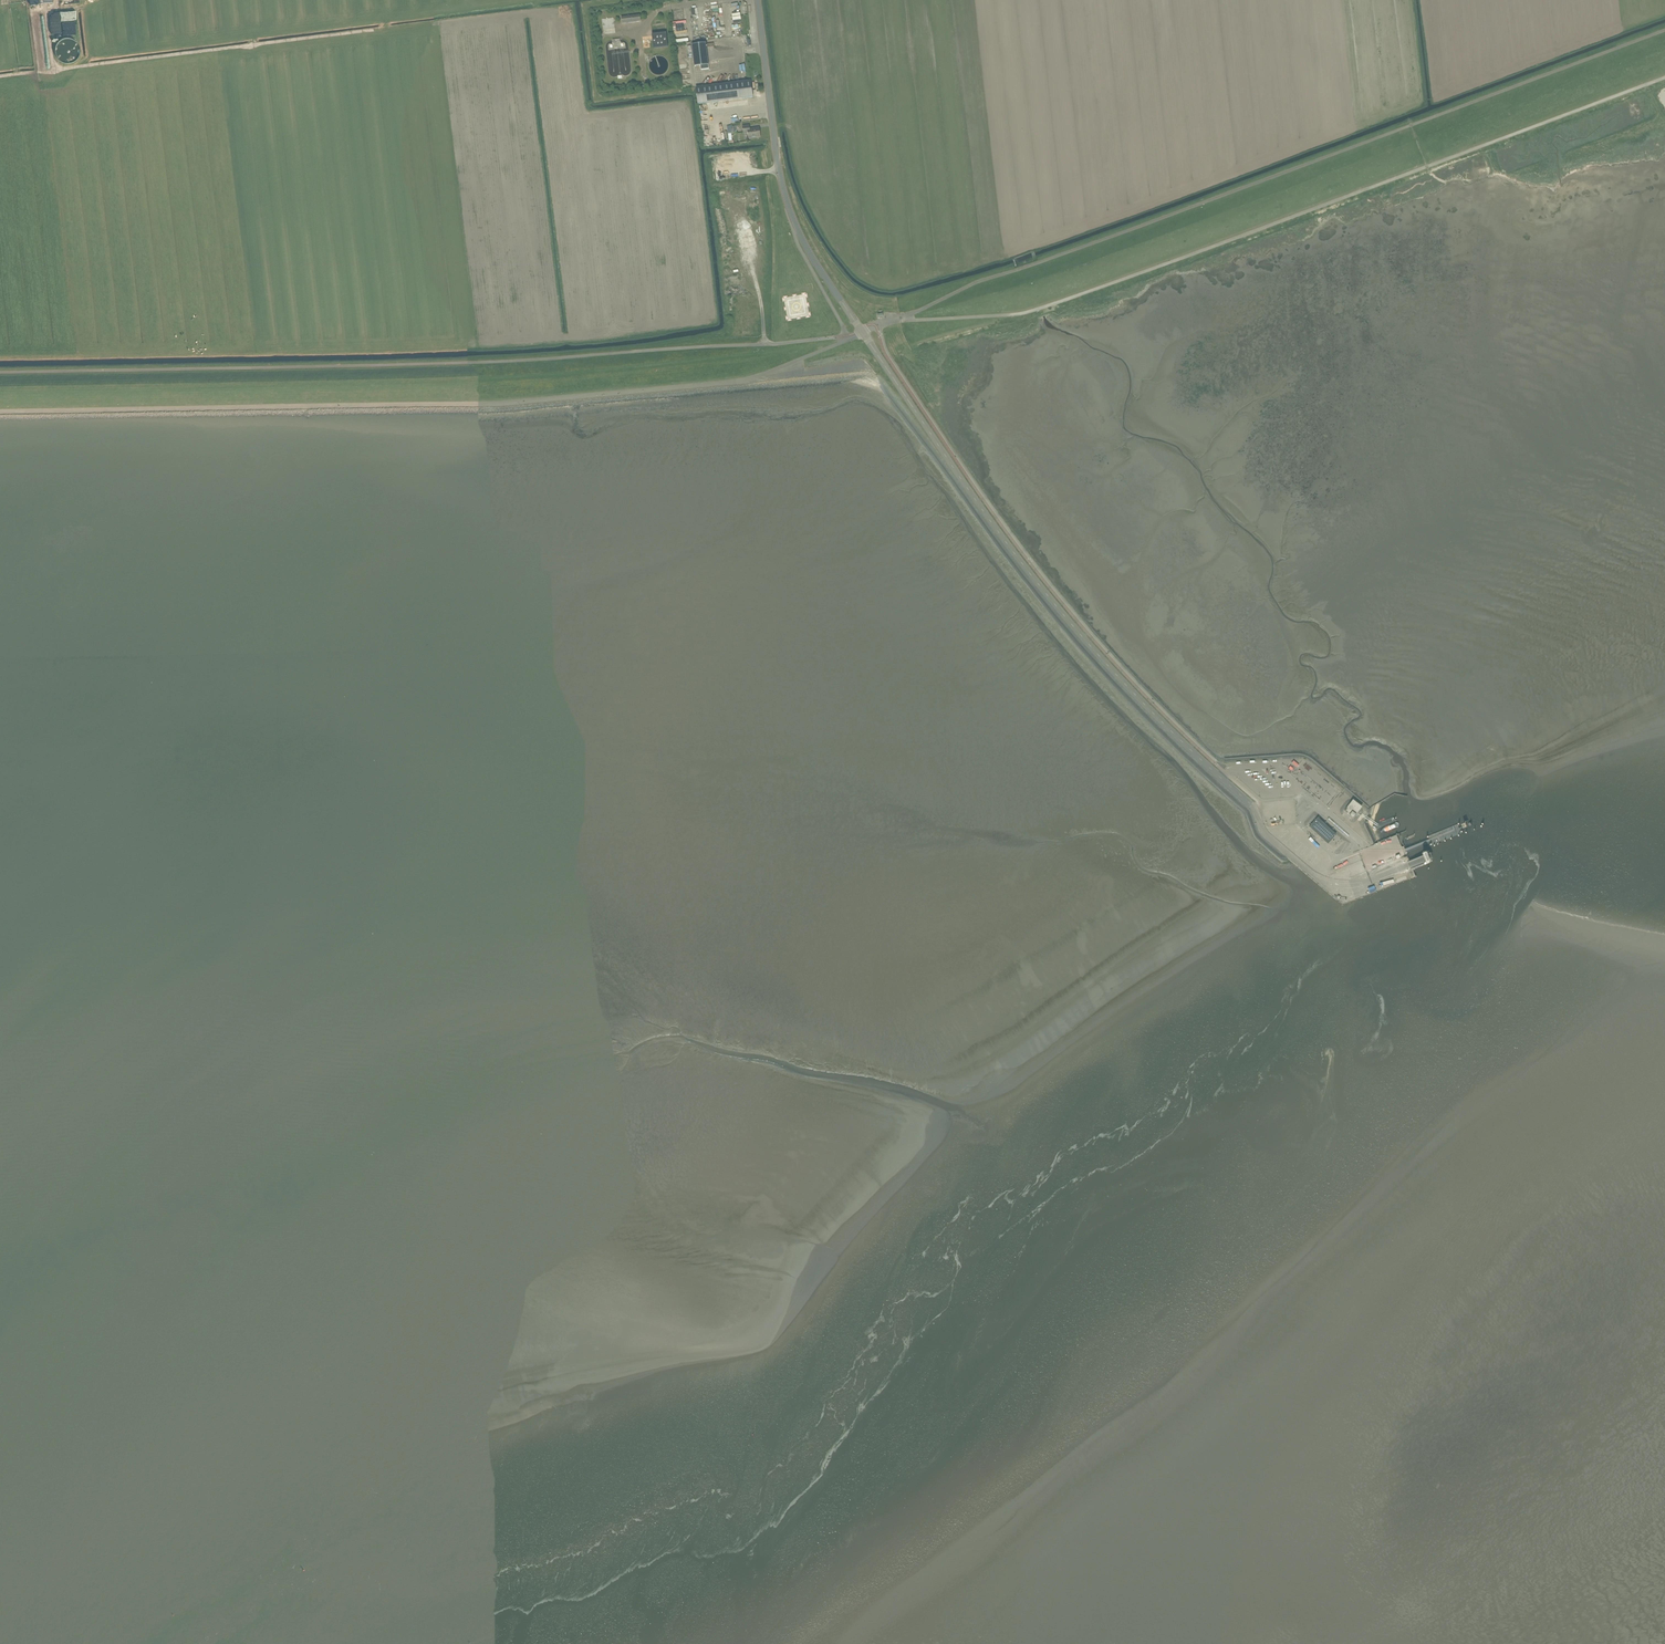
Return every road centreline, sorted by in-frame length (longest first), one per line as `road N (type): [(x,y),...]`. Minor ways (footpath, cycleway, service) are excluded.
road 1 (tertiary): [(1315,874),(1265,834),(1253,806),(1057,608),(863,333)]
road 2 (tertiary): [(863,333),(811,257),(786,200),(758,0)]

